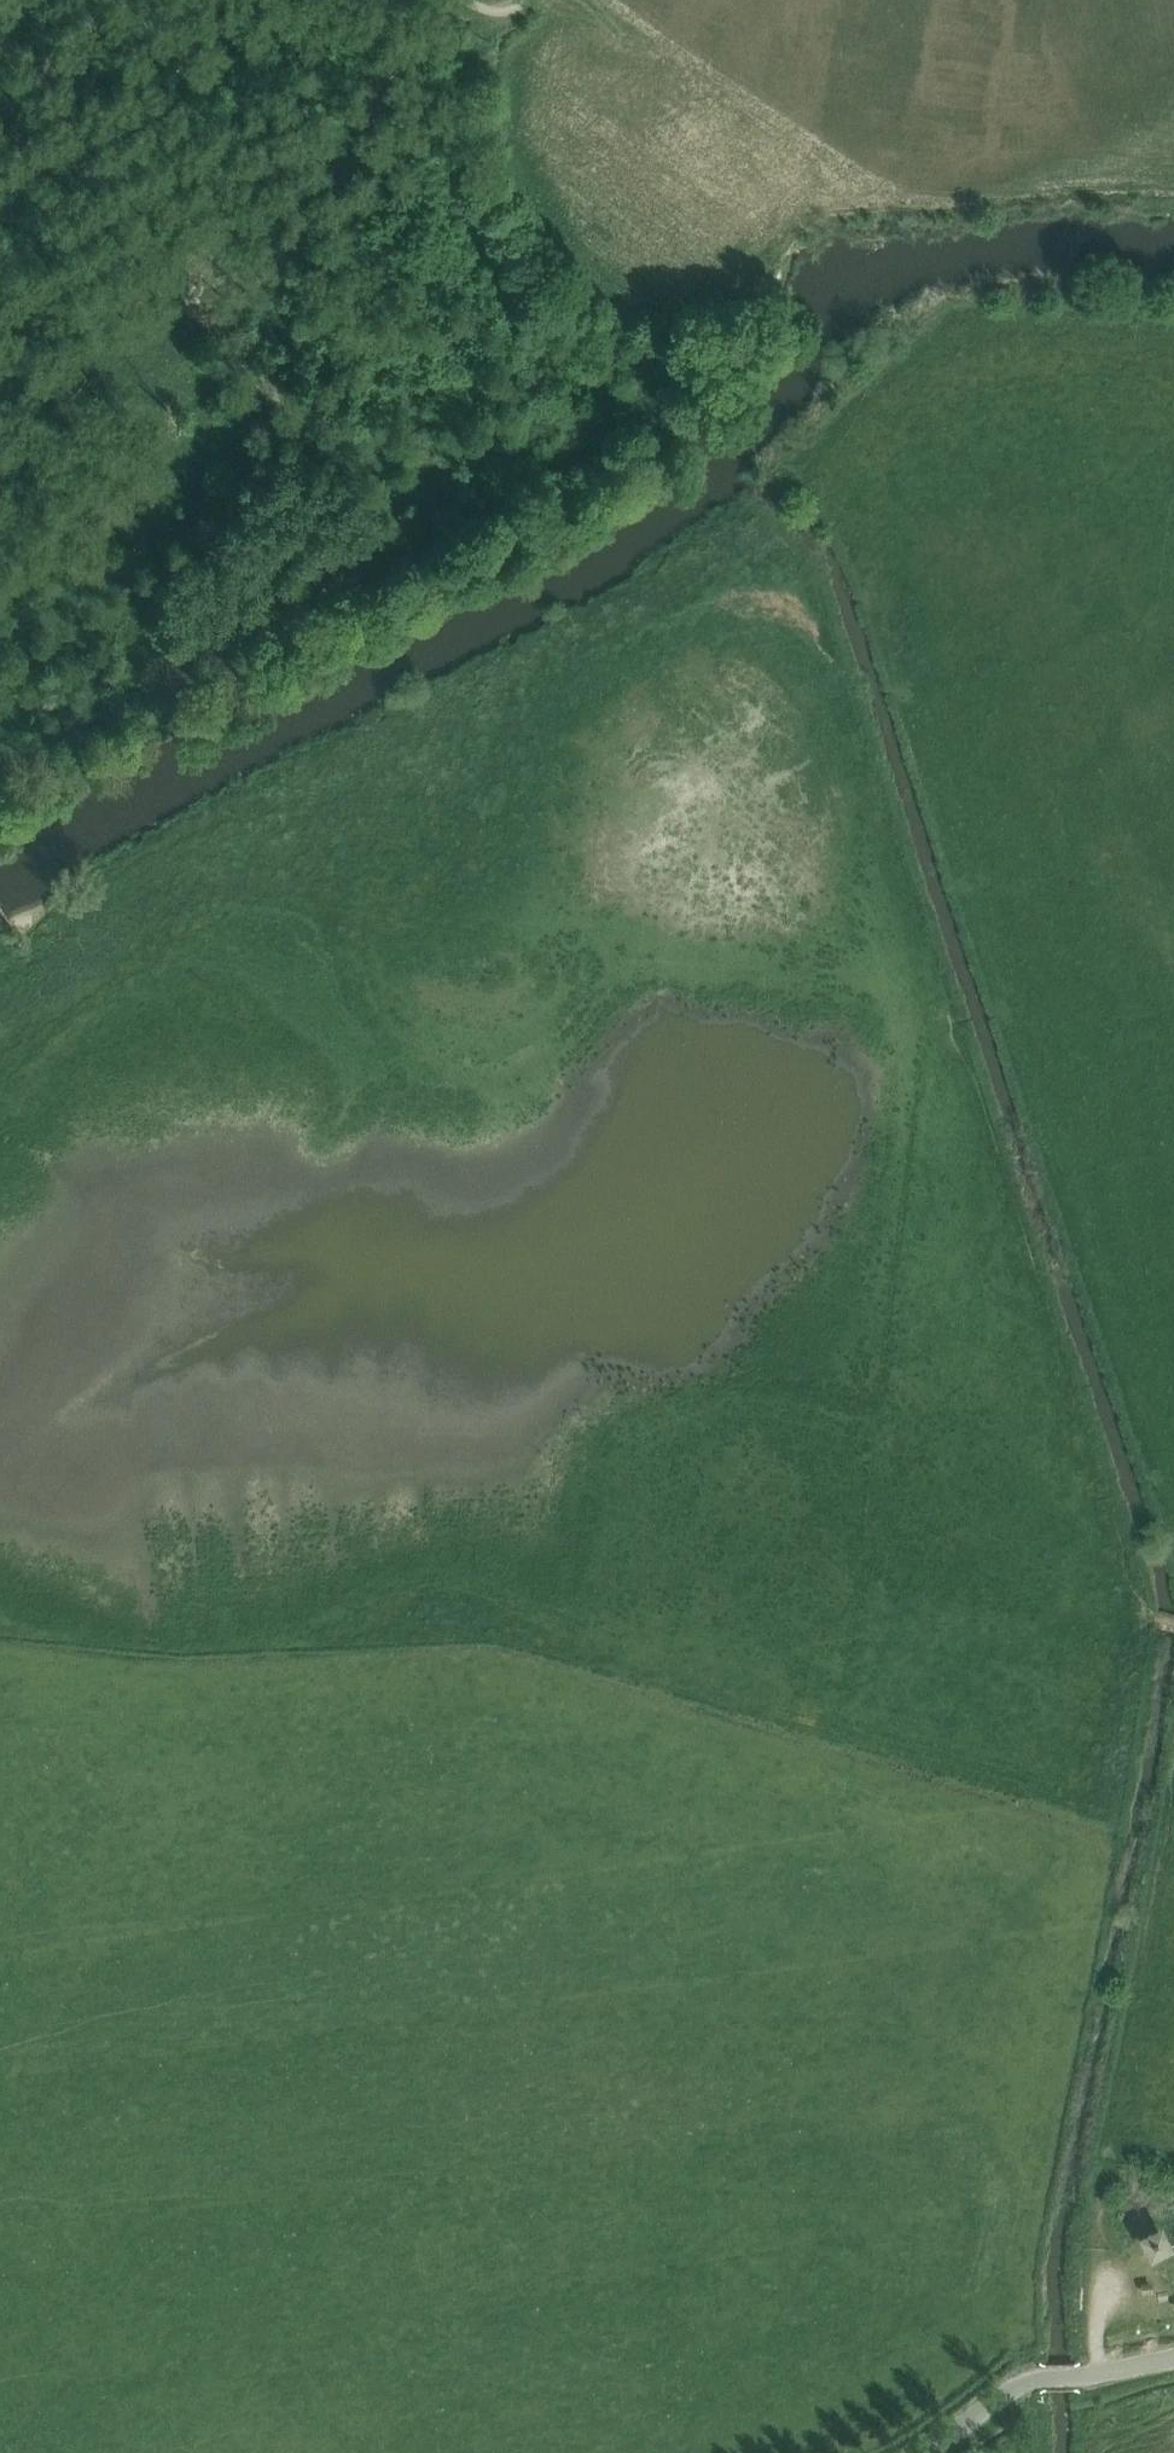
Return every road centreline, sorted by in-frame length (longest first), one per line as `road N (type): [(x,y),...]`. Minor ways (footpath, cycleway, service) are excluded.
road 1 (unclassified): [(911,2452),(1045,2378),(1173,2356)]

